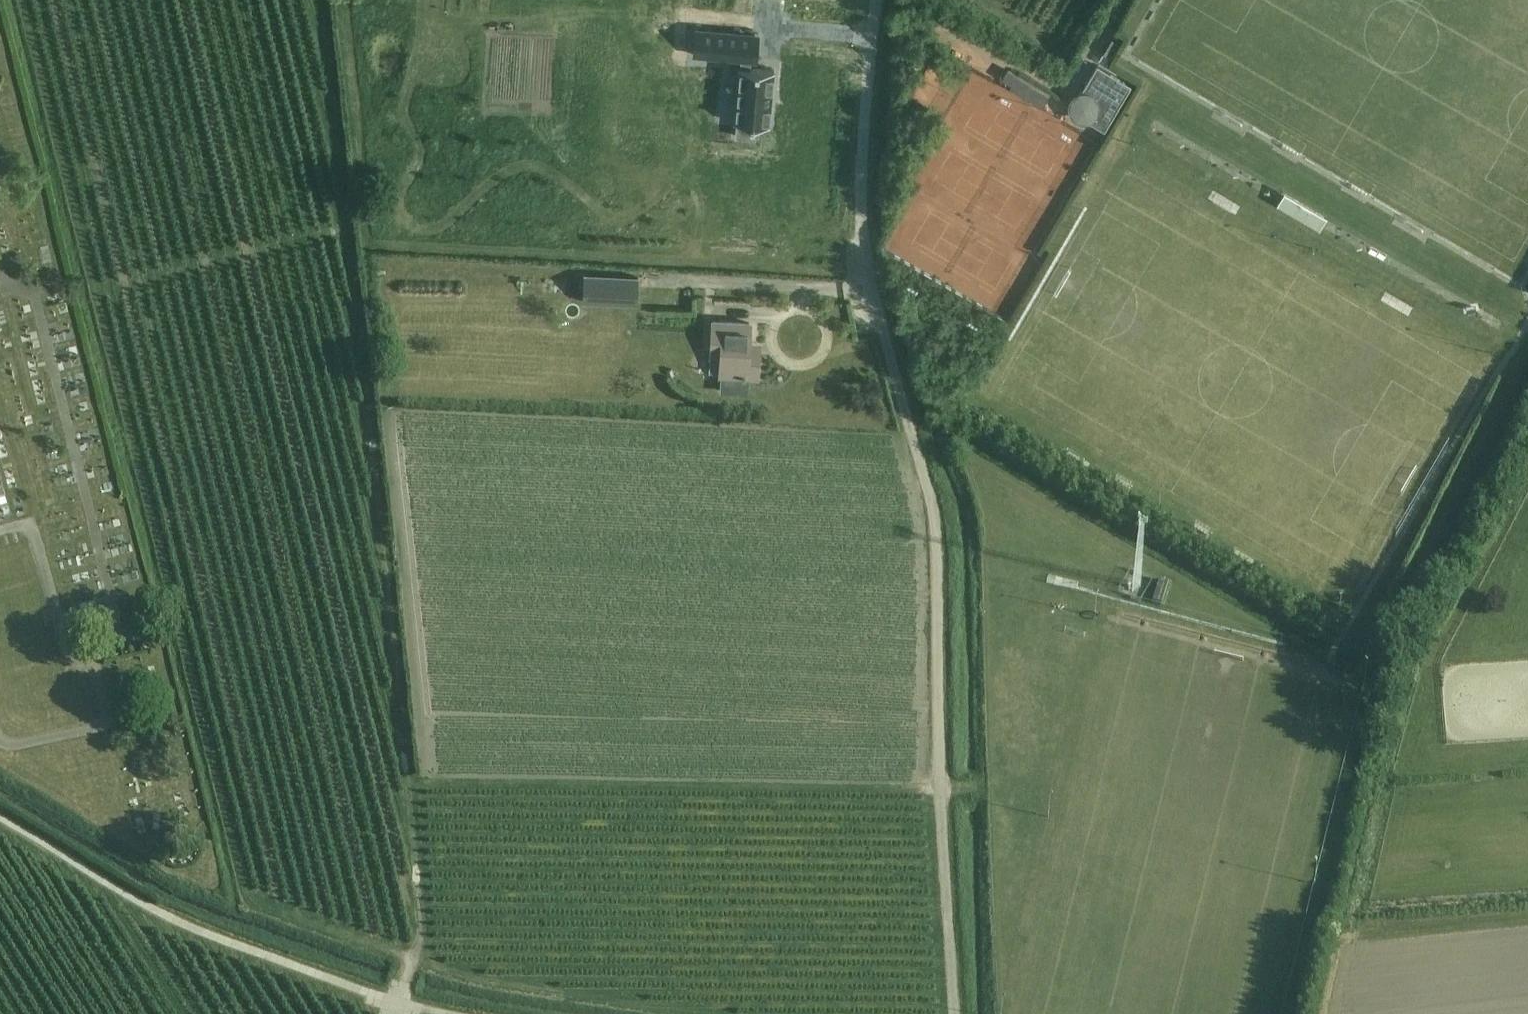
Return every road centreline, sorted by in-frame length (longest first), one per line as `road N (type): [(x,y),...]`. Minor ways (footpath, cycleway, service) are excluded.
road 1 (unclassified): [(953,1013),(935,526),(861,210),(877,0)]

